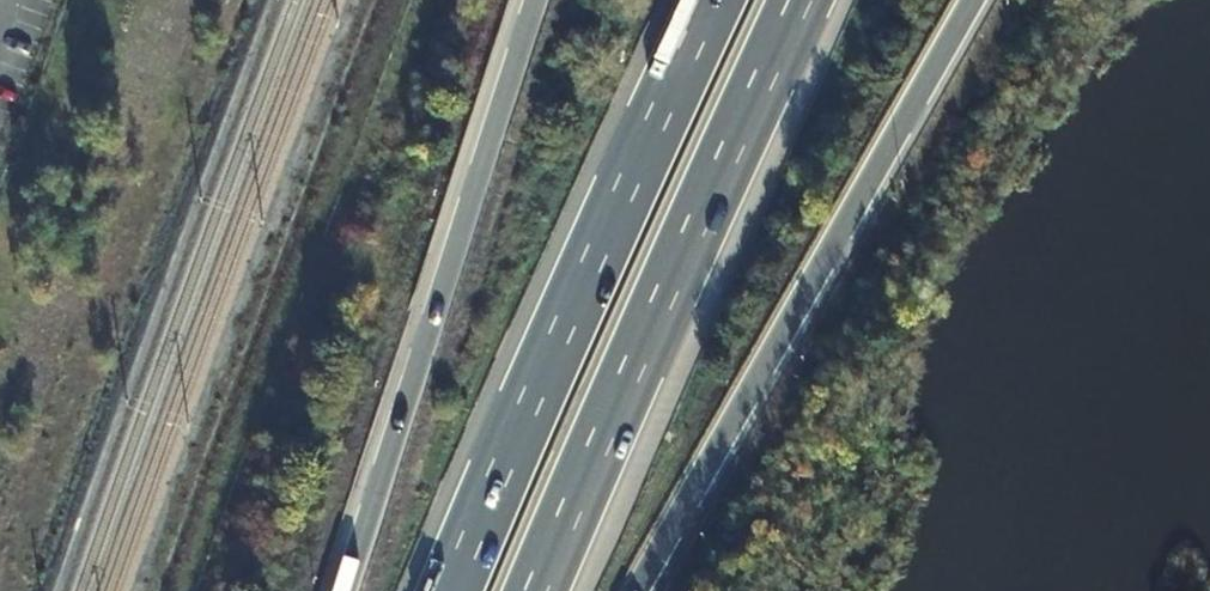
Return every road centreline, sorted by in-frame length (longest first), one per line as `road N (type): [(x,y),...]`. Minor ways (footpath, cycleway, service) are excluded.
road 1 (motorway): [(636,590),(970,0)]
road 2 (motorway): [(535,590),(801,0)]
road 3 (motorway): [(711,0),(449,590)]
road 4 (motorway): [(536,0),(343,590)]

